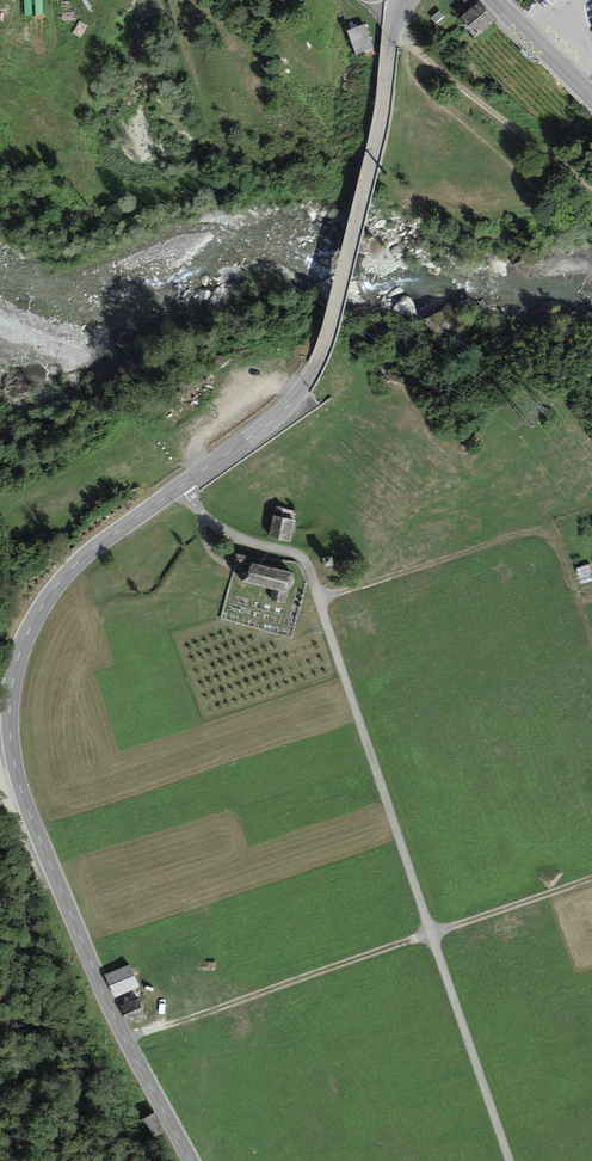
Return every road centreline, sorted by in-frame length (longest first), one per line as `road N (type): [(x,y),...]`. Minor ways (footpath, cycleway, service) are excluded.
road 1 (tertiary): [(400,0),(381,121),(311,376),(259,431),(79,562),(37,614),(12,684),(12,750),(29,815),(113,1015),(190,1160)]
road 2 (track): [(180,487),(219,527),(296,554),(308,568),(510,1160)]
road 3 (track): [(591,876),(125,1039)]
road 4 (track): [(319,599),(516,531),(539,530),(554,541),(591,646)]
road 5 (track): [(390,31),(591,187)]
road 6 (secondary): [(494,0),(591,96)]

